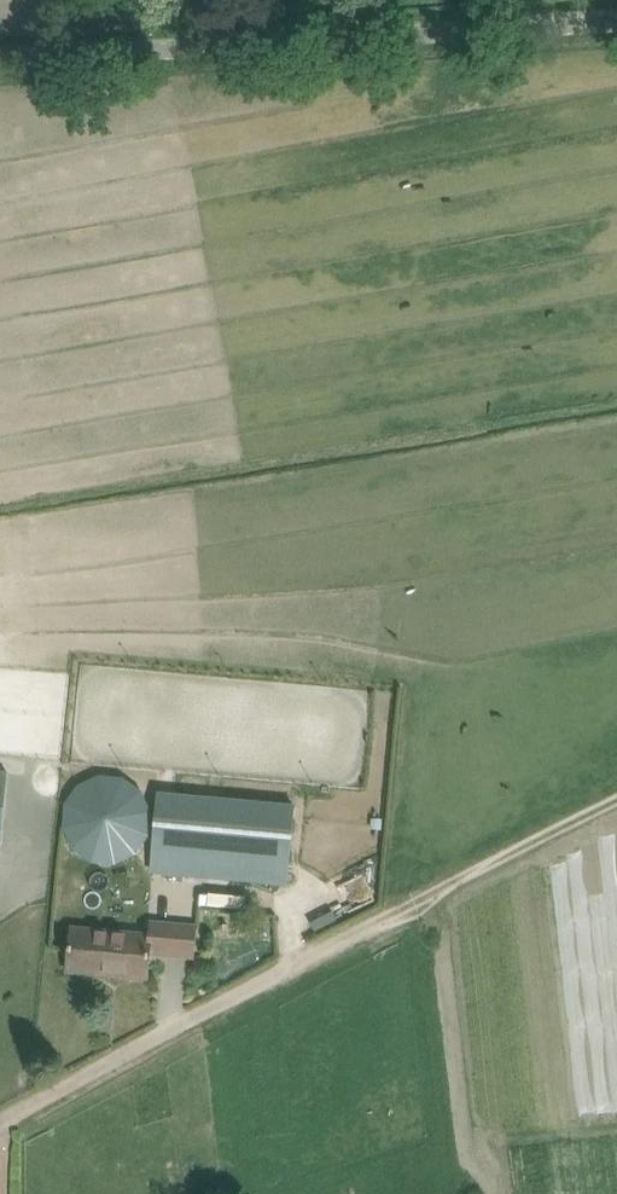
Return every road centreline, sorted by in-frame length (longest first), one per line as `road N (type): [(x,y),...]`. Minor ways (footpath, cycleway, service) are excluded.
road 1 (track): [(0,1113),(616,797)]
road 2 (unclassified): [(0,71),(616,32)]

